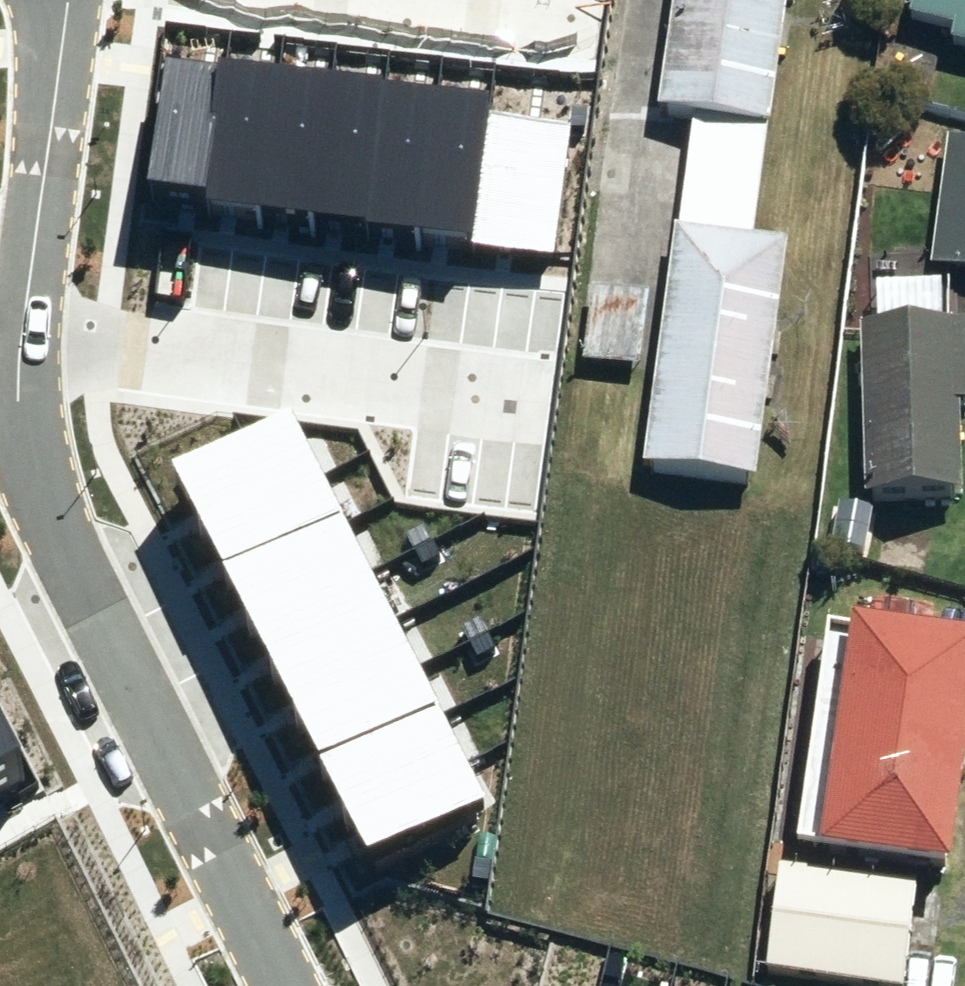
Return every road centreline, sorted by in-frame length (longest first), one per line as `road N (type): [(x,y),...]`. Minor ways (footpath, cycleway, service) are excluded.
road 1 (residential): [(279,985),(31,491),(15,442),(13,382),(64,0)]

